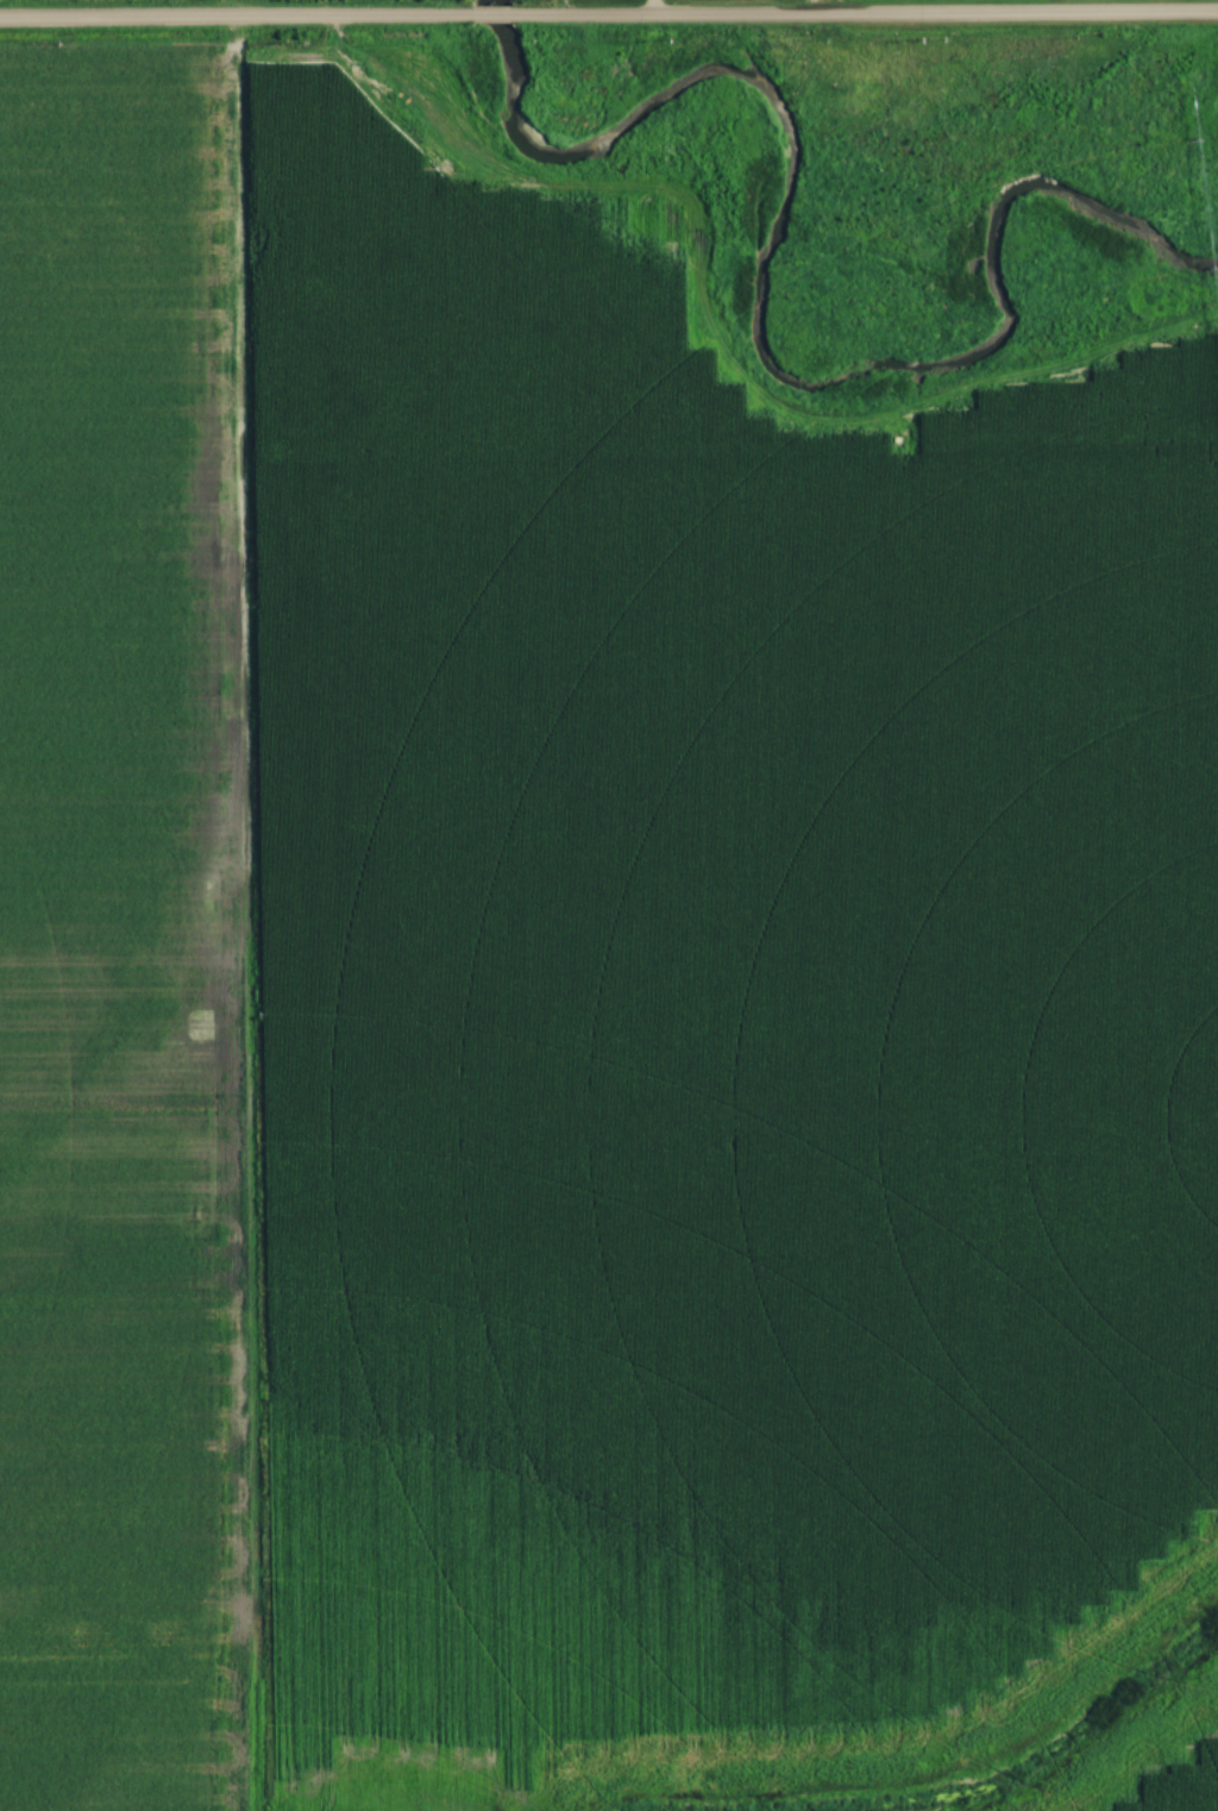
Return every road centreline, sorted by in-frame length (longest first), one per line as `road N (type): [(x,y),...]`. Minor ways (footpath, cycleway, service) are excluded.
road 1 (residential): [(1217,13),(510,15)]
road 2 (residential): [(0,19),(477,15)]

